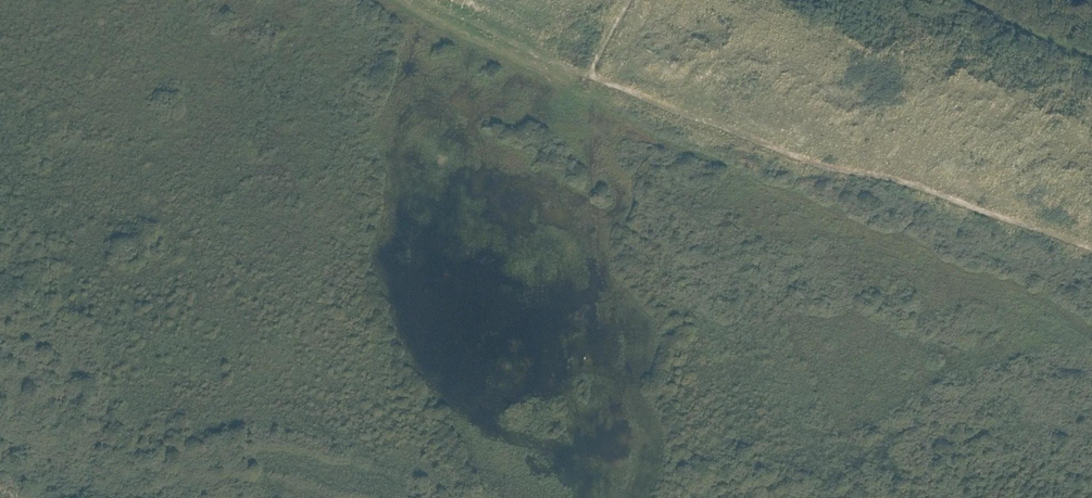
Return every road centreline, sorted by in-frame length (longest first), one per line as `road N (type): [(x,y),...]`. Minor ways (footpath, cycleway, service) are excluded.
road 1 (track): [(586,74),(819,167),(885,179),(1091,255)]

